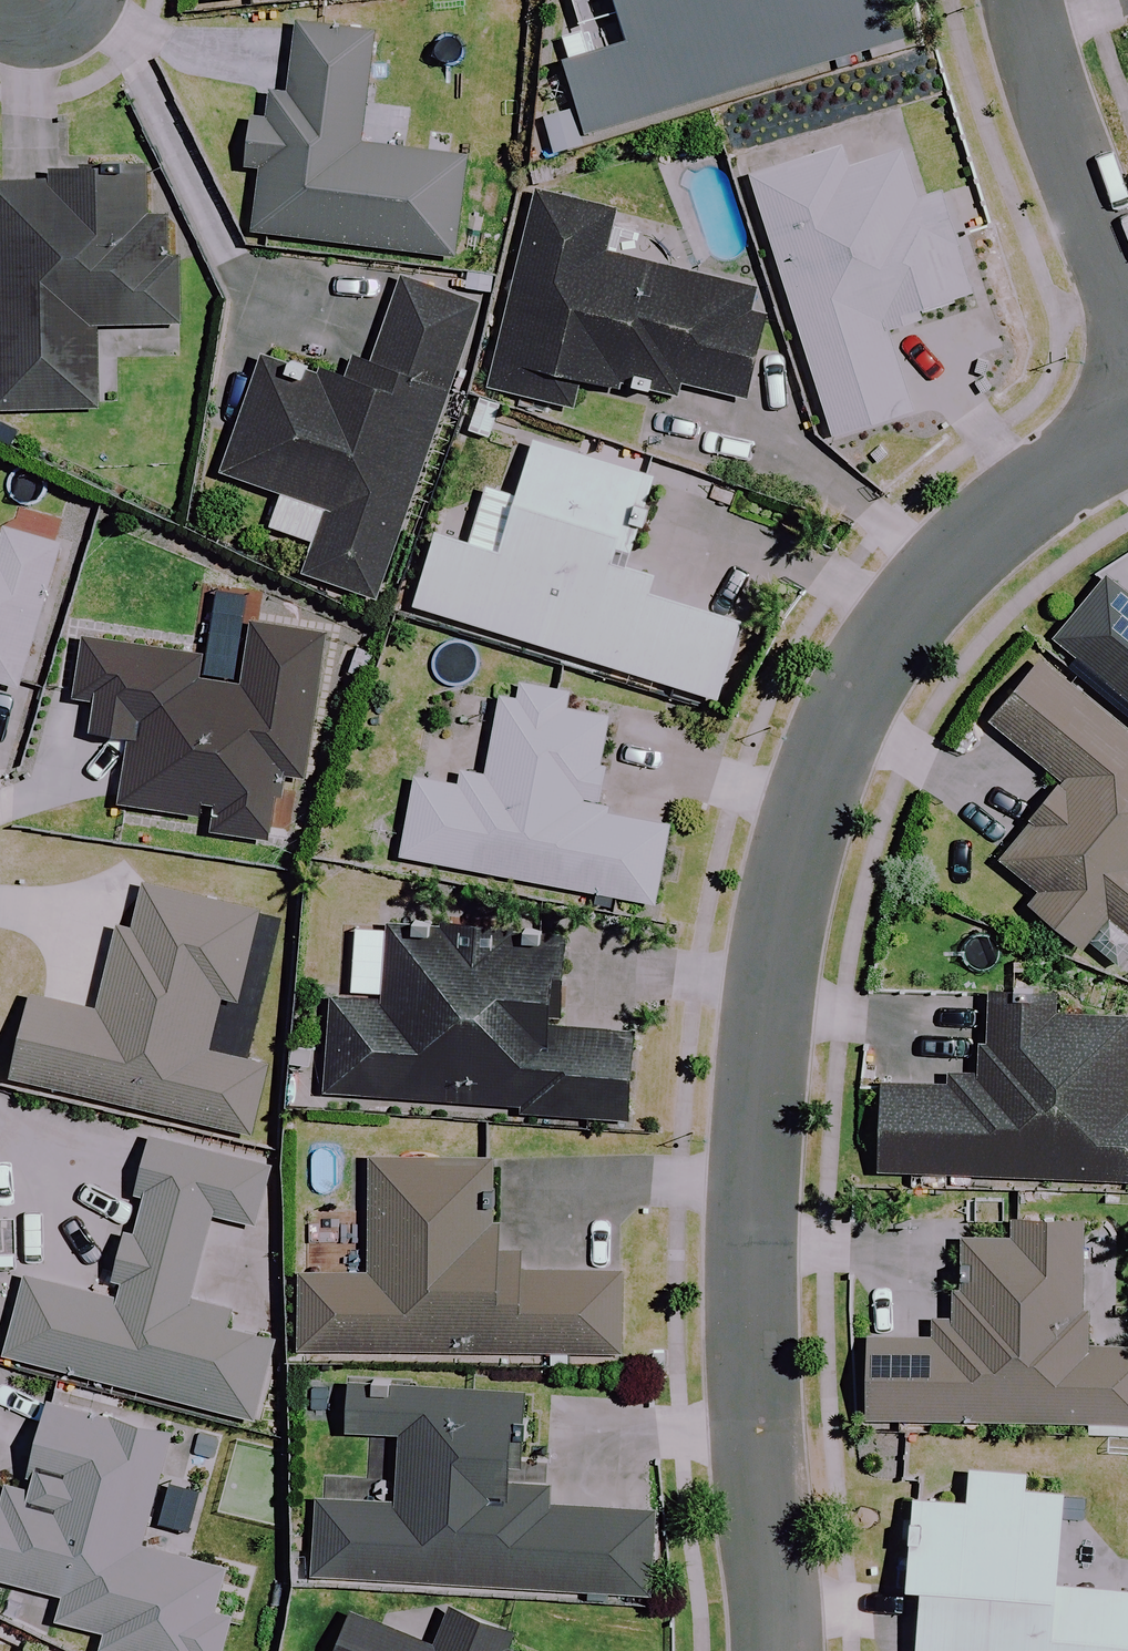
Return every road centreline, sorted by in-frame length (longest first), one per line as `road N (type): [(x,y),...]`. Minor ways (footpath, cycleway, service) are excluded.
road 1 (residential): [(1127,432),(1087,448),(970,544),(887,631),(813,757),(773,918),(757,1147),(750,1386),(769,1650)]
road 2 (residential): [(1028,0),(1127,308)]

